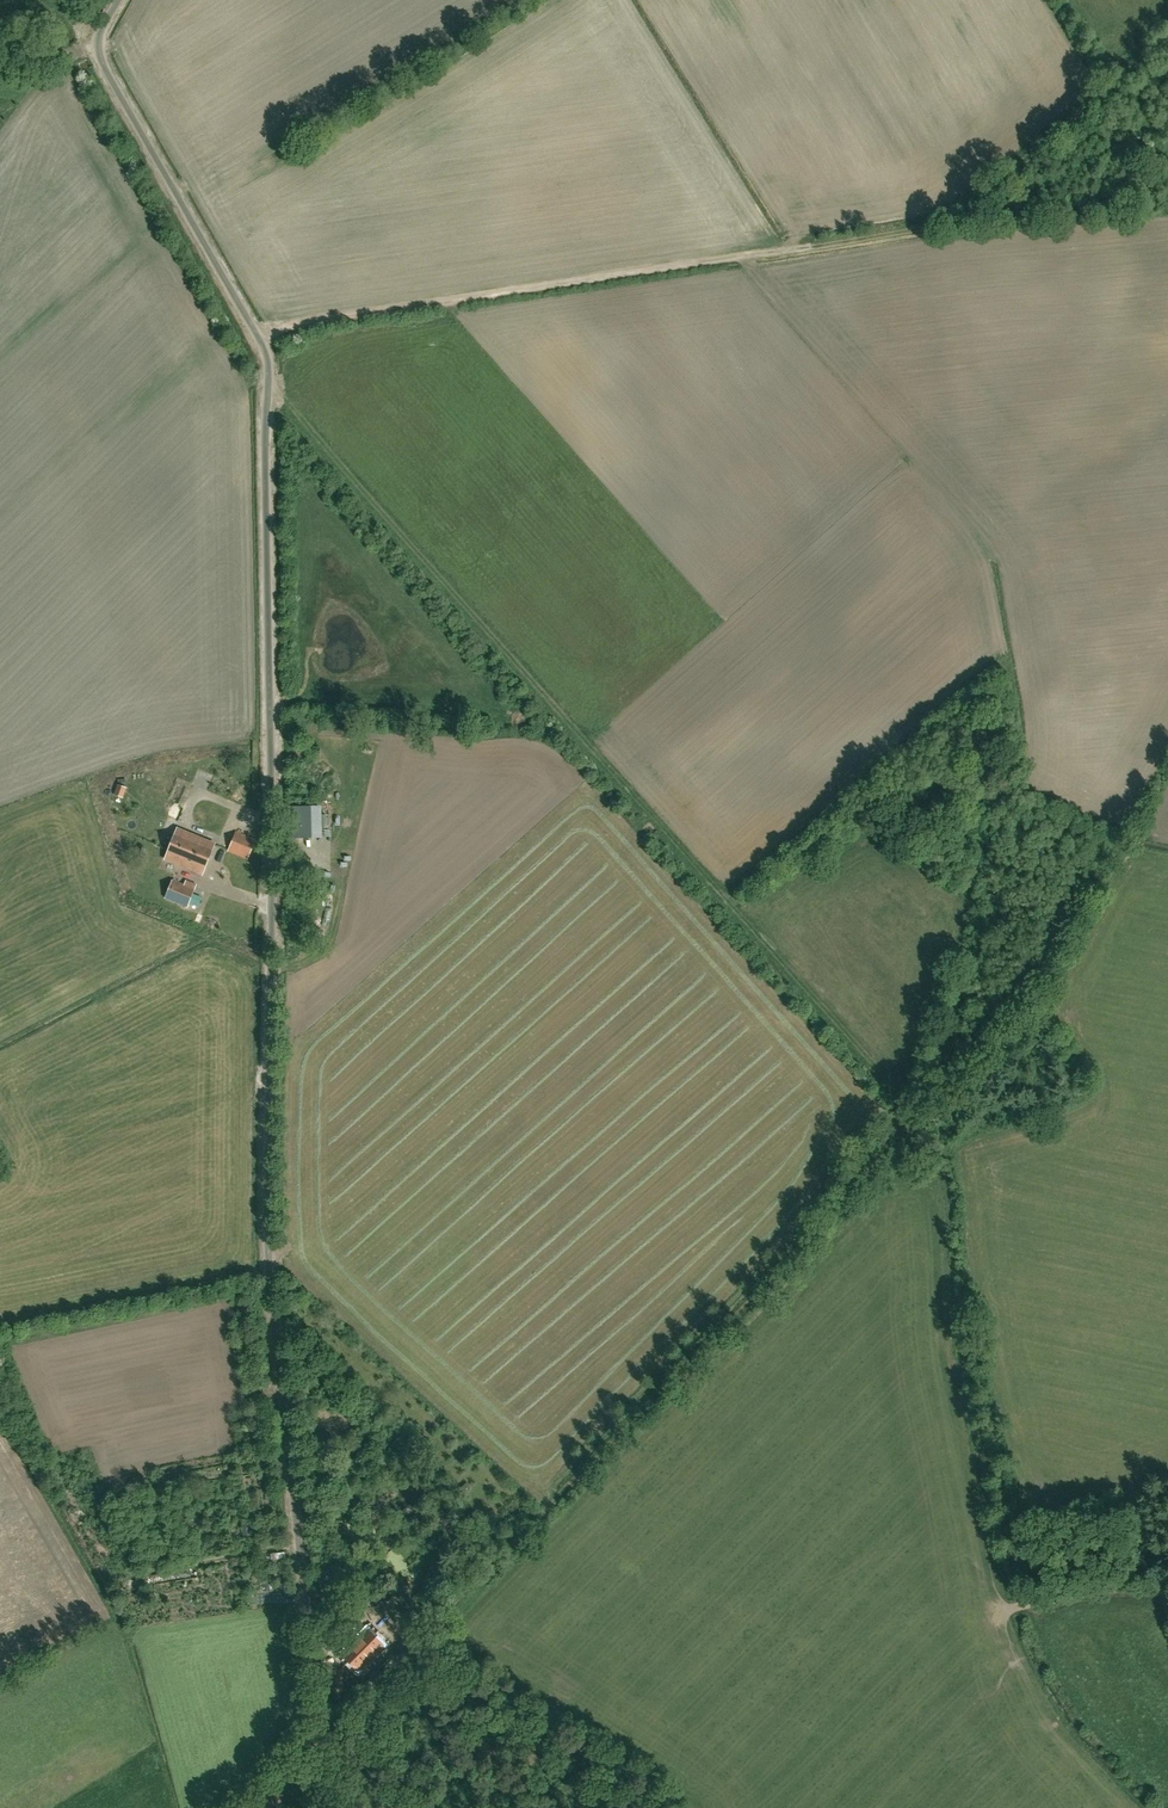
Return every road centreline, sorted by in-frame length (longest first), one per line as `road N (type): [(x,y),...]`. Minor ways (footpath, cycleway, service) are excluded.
road 1 (unclassified): [(307,1807),(322,1728),(269,1227),(268,348),(107,75),(105,51)]

